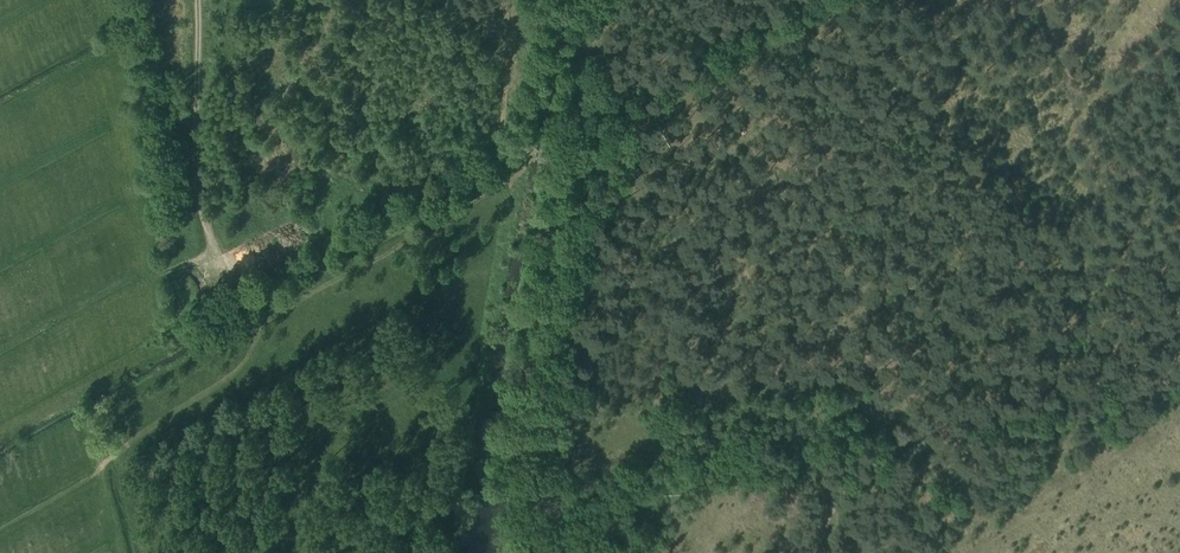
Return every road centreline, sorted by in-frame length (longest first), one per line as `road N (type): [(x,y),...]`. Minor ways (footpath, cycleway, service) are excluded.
road 1 (track): [(194,0),(201,215),(244,305),(532,139),(557,0)]
road 2 (track): [(935,438),(1006,403),(1179,348)]
road 3 (track): [(769,552),(817,527),(859,477),(935,438)]
road 4 (track): [(834,327),(921,404),(935,438)]

